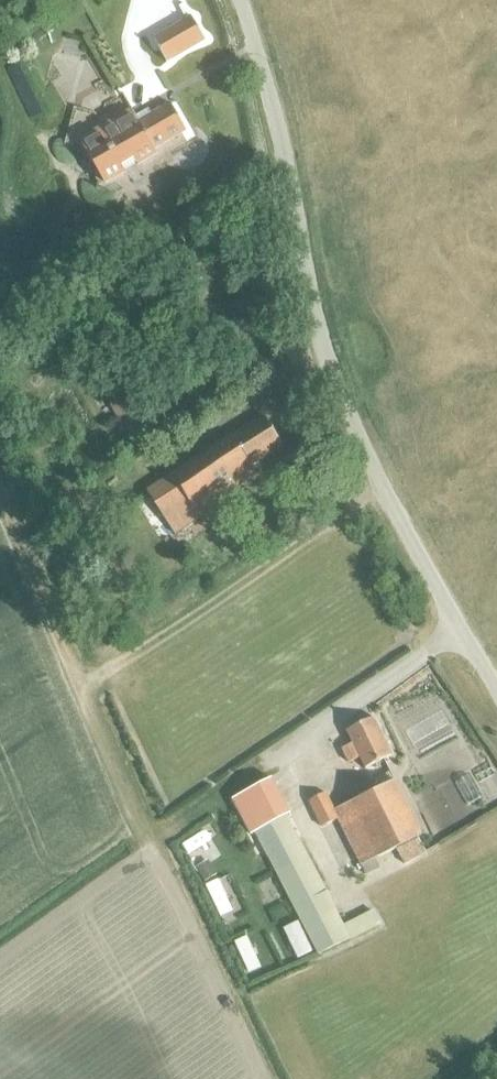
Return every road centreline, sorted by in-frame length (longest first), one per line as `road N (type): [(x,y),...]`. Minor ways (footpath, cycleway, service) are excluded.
road 1 (unclassified): [(496,691),(340,400),(321,345),(275,115),(237,0)]

